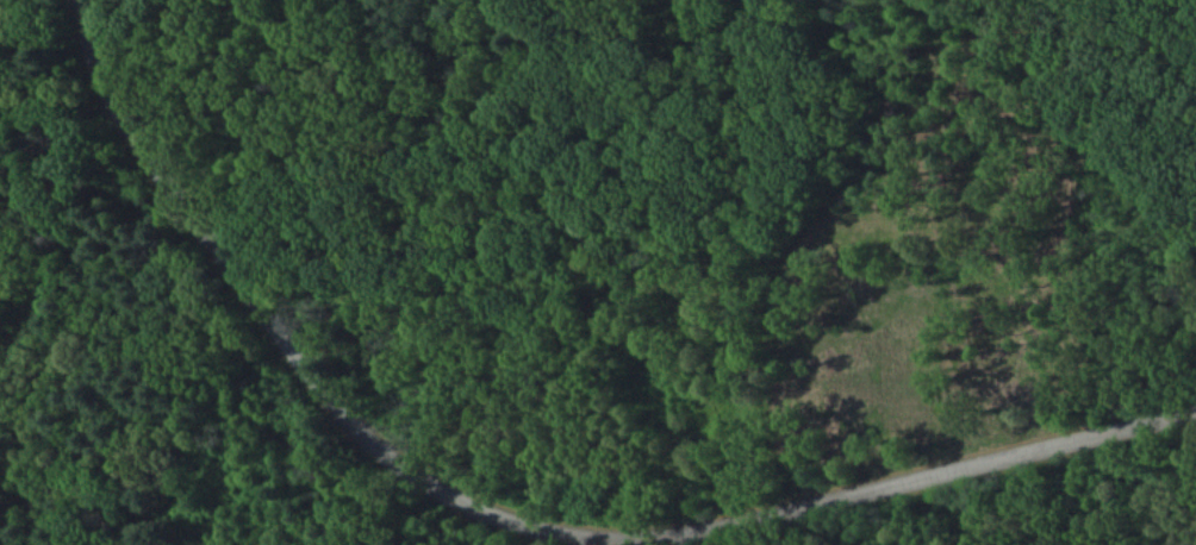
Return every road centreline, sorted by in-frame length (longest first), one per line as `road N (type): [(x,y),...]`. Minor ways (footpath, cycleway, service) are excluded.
road 1 (residential): [(86,0),(96,50),(155,161),(311,382),(461,505),(525,534),(685,539),(1195,412)]

